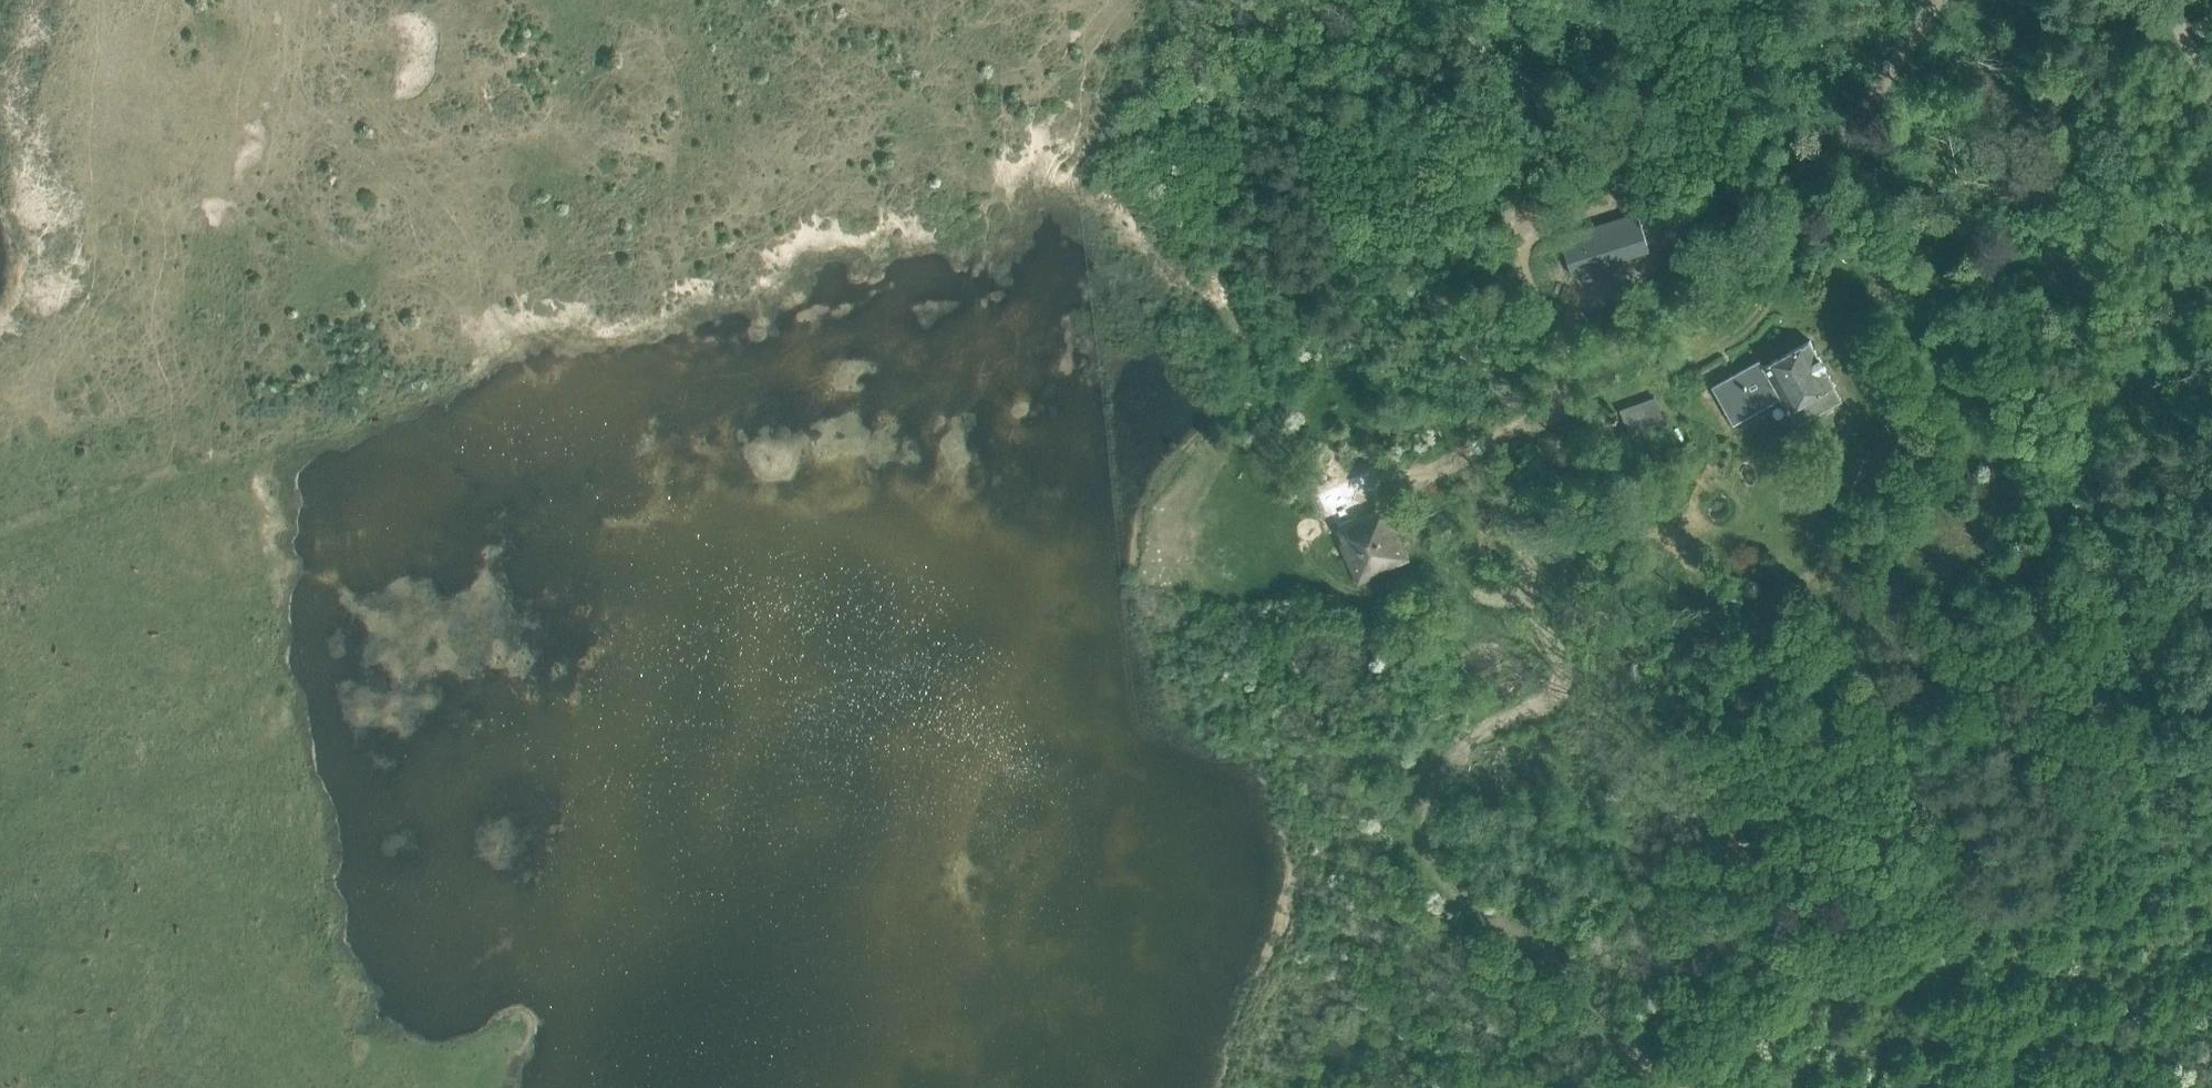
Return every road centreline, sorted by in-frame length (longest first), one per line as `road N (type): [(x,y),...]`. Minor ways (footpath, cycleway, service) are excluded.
road 1 (track): [(1535,992),(1661,1084)]

